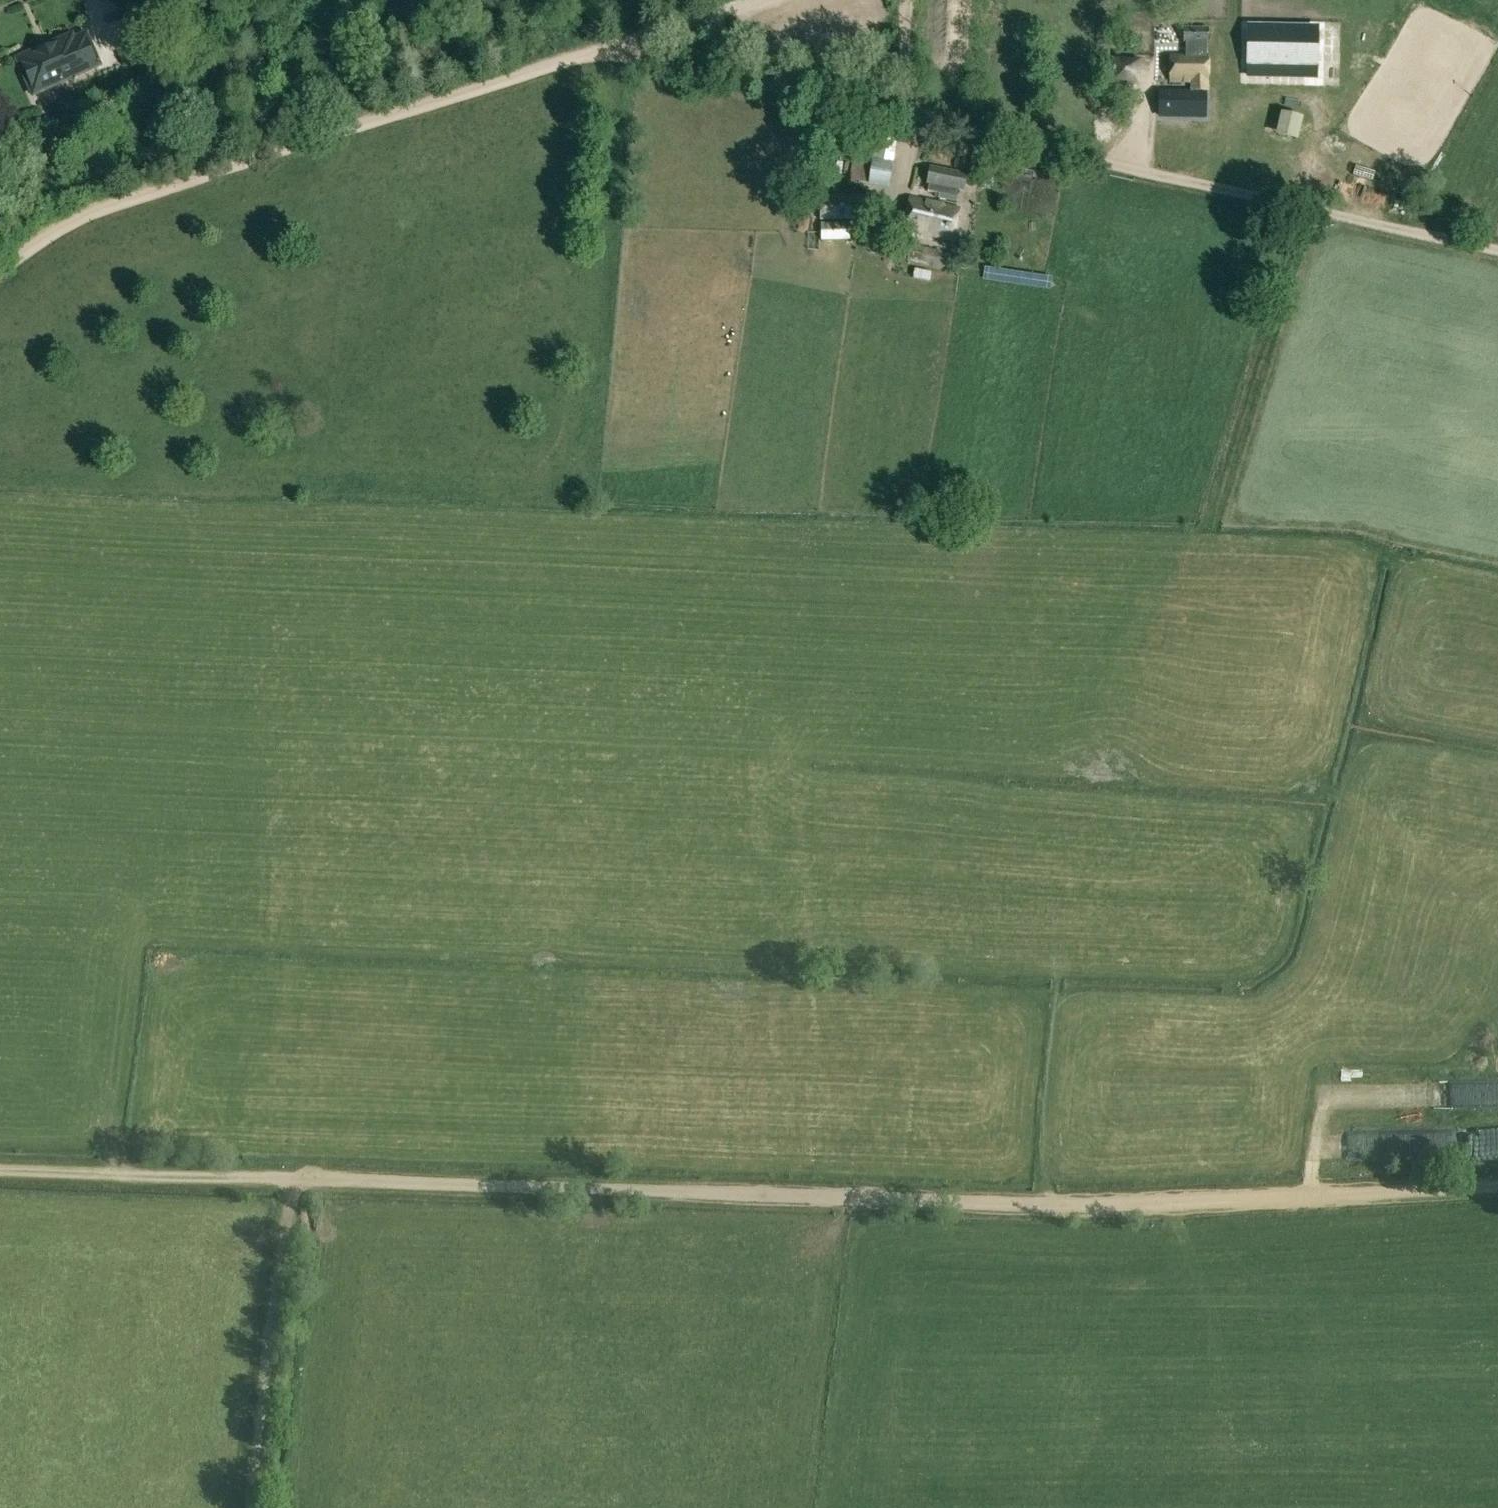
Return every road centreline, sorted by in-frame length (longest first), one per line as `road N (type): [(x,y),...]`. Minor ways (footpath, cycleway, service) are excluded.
road 1 (track): [(1497,1186),(1036,1202),(0,1169)]
road 2 (unclassified): [(1497,251),(620,46)]
road 3 (track): [(0,268),(46,232),(327,132),(590,55)]
road 4 (track): [(254,1507),(295,1179)]
road 5 (unclassified): [(620,46),(769,0)]

